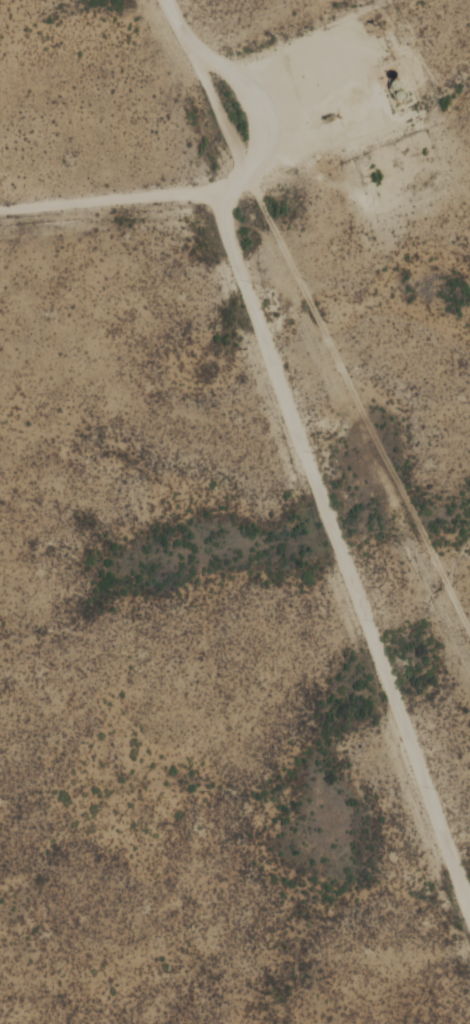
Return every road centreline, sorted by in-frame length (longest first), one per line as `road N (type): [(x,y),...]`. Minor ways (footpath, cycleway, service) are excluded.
road 1 (track): [(158,0),(275,263),(469,864)]

